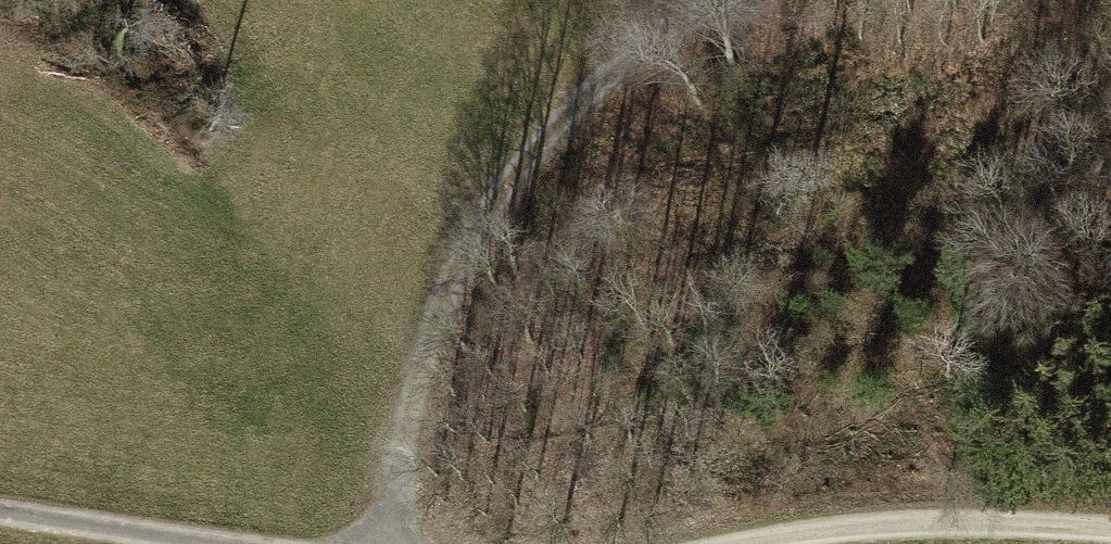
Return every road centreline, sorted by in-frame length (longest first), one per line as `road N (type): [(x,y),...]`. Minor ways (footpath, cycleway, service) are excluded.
road 1 (track): [(752,0),(669,32),(520,169),(429,336),(377,543)]
road 2 (track): [(1110,528),(929,519),(721,543)]
road 3 (track): [(213,543),(0,513)]

